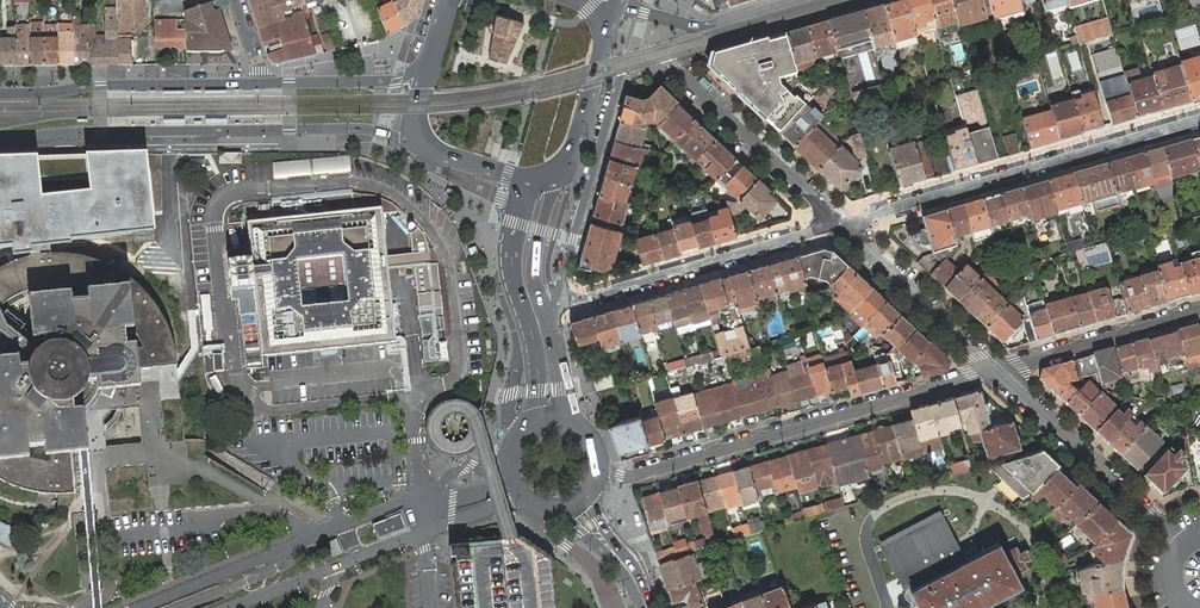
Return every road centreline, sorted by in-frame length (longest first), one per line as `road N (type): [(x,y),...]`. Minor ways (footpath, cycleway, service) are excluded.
road 1 (secondary): [(0,139),(350,129),(425,149)]
road 2 (residential): [(993,371),(632,474),(599,461)]
road 3 (residential): [(841,225),(1199,120)]
road 4 (residential): [(544,312),(841,225)]
road 5 (unclassified): [(428,502),(402,502),(141,607)]
road 6 (secondary): [(261,83),(0,94)]
road 7 (residential): [(993,371),(1179,546)]
road 8 (tertiary): [(527,180),(510,244),(537,368),(530,424)]
road 9 (residential): [(665,57),(841,225)]
road 10 (residential): [(1199,312),(993,371)]
road 11 (unclassified): [(230,607),(426,528)]
road 12 (residential): [(841,225),(993,371)]
road 13 (residential): [(796,0),(695,27),(617,5)]
road 14 (secondary): [(433,57),(389,81),(261,83)]
road 15 (tertiary): [(544,312),(535,251),(563,166)]
road 16 (secondary): [(563,166),(606,42)]

